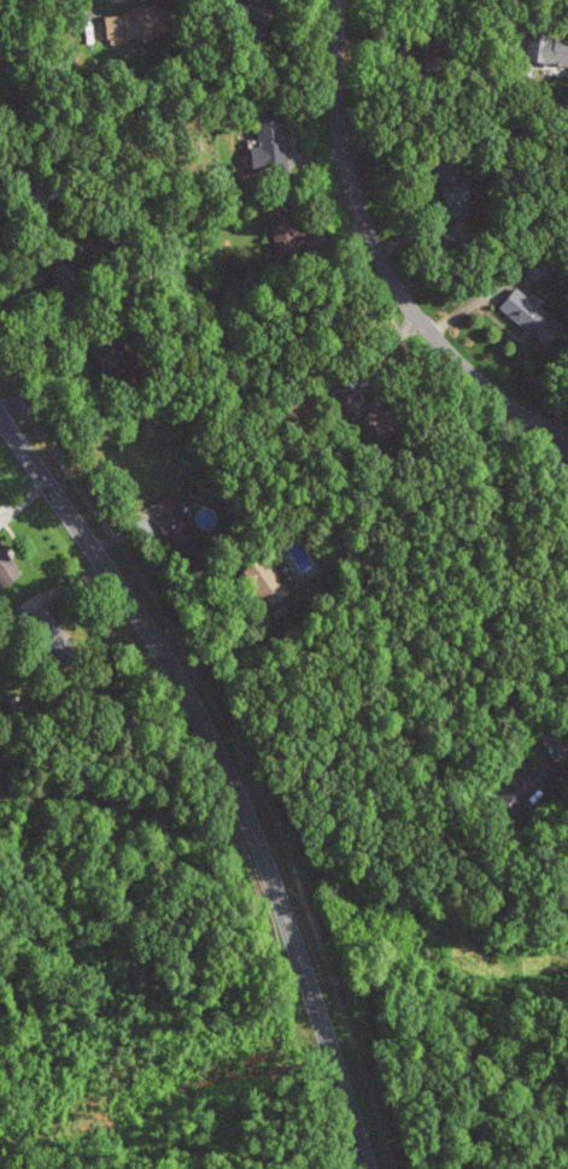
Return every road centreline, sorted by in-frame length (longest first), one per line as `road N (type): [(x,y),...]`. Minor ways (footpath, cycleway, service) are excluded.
road 1 (secondary): [(371,1168),(254,836),(188,700),(0,424)]
road 2 (residential): [(567,423),(479,387),(408,304),(356,204),(338,37),(346,0)]

